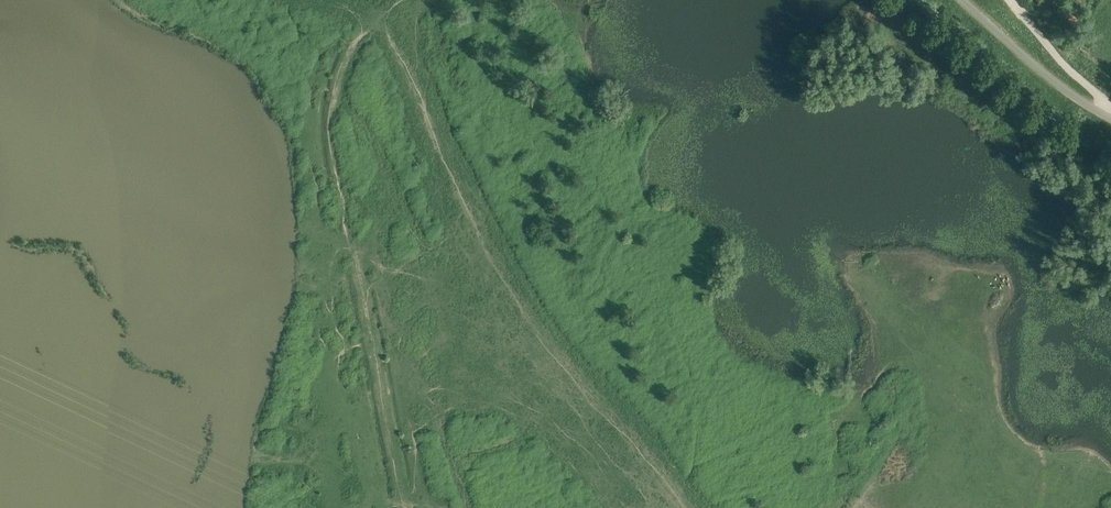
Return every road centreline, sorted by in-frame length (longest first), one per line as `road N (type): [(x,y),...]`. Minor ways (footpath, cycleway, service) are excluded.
road 1 (unclassified): [(1110,119),(1057,88),(959,0)]
road 2 (track): [(1110,107),(1024,16),(1021,0)]

